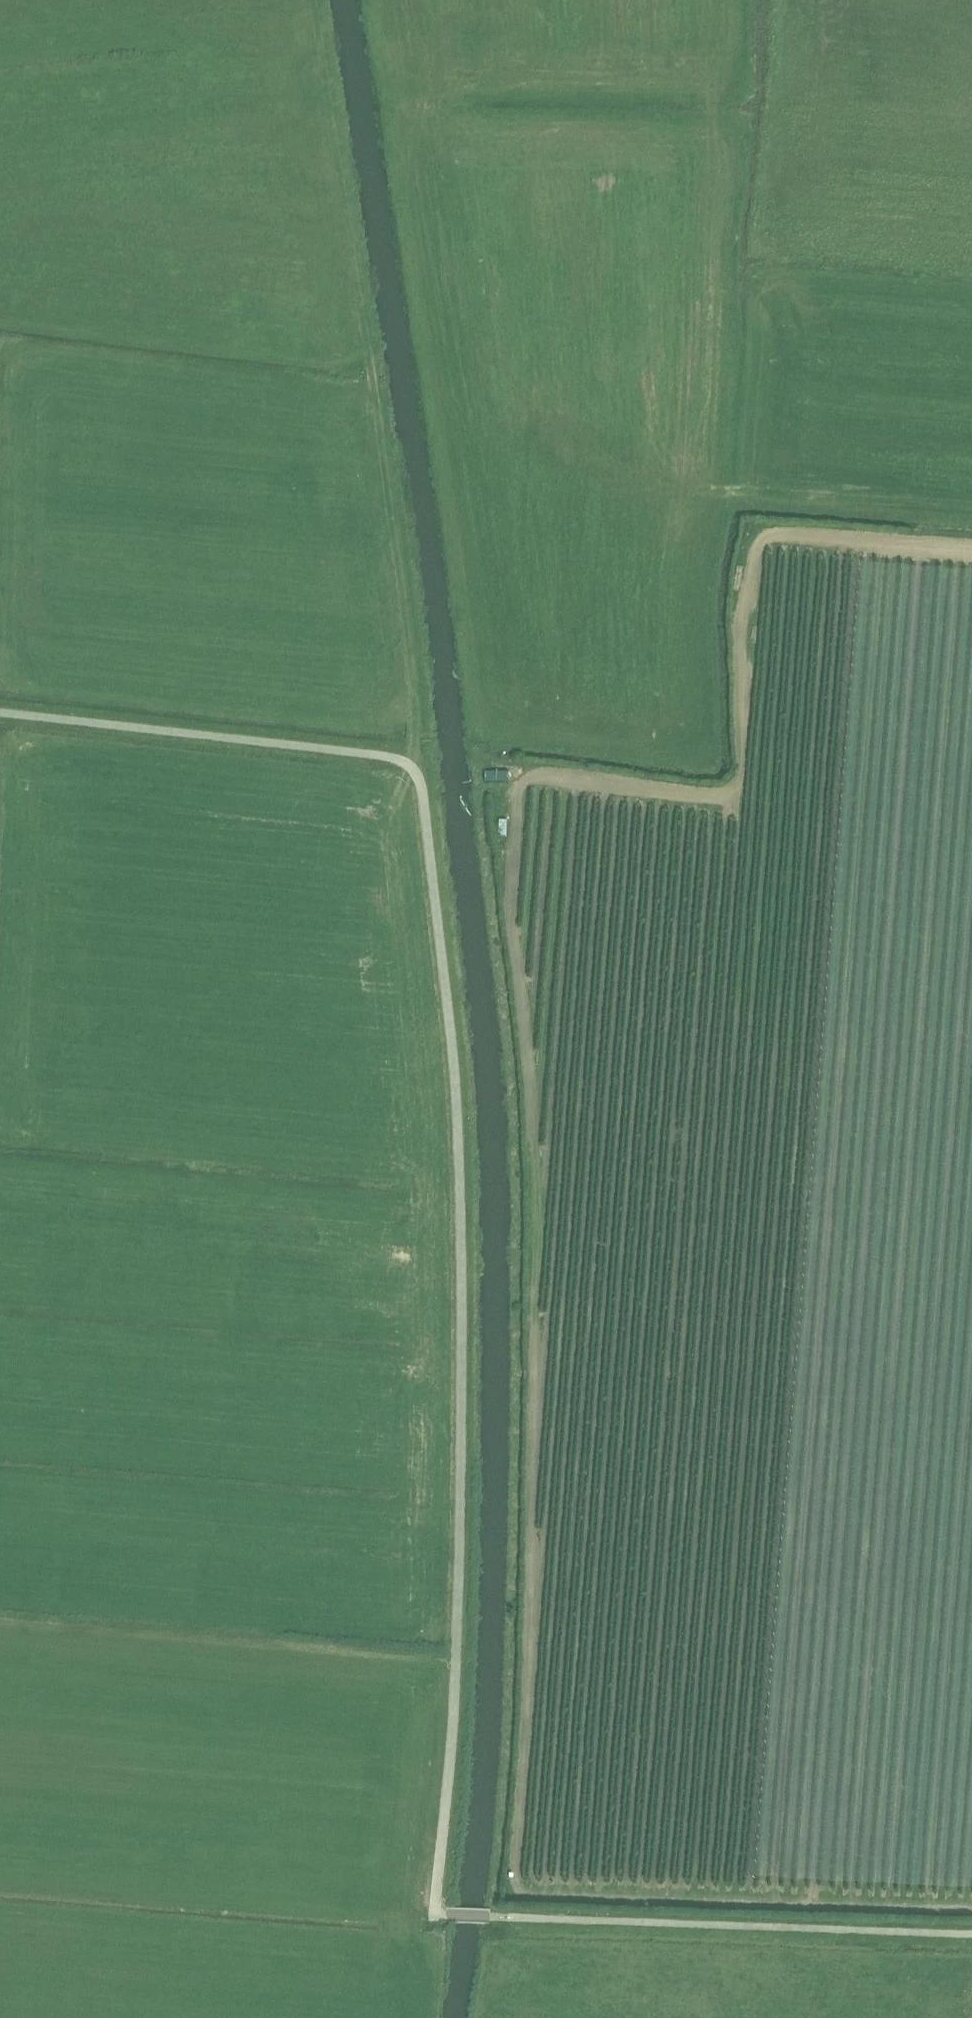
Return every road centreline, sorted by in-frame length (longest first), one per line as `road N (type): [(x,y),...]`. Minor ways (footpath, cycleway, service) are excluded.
road 1 (unclassified): [(507,1917),(971,1935)]

